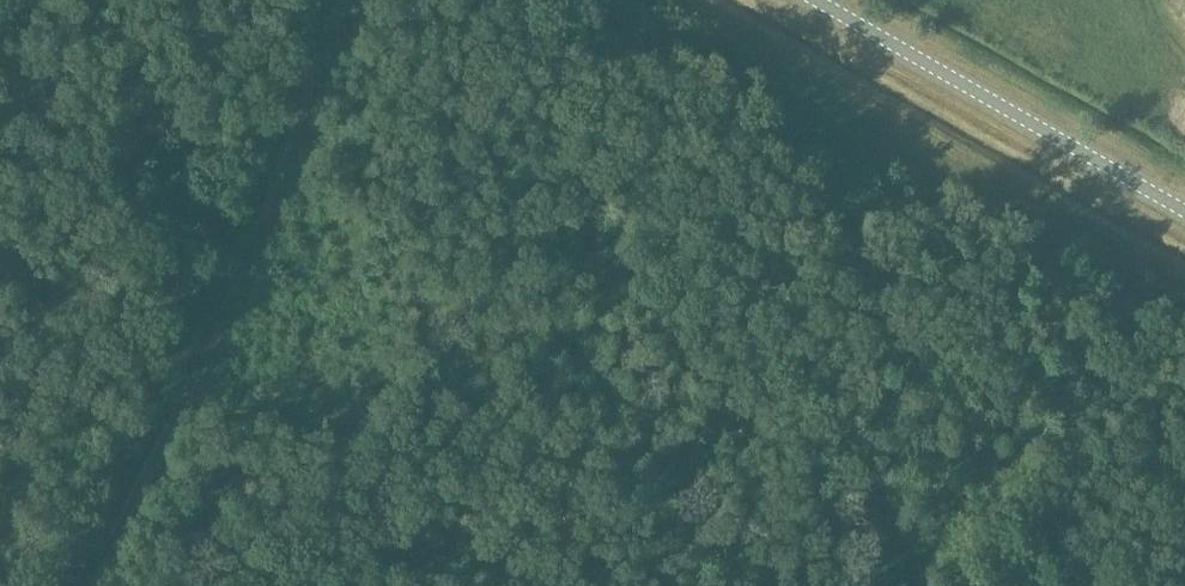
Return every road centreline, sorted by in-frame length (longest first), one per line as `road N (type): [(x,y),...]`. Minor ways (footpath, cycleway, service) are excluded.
road 1 (track): [(334,0),(215,322),(80,585)]
road 2 (unclassified): [(1184,211),(816,0)]

